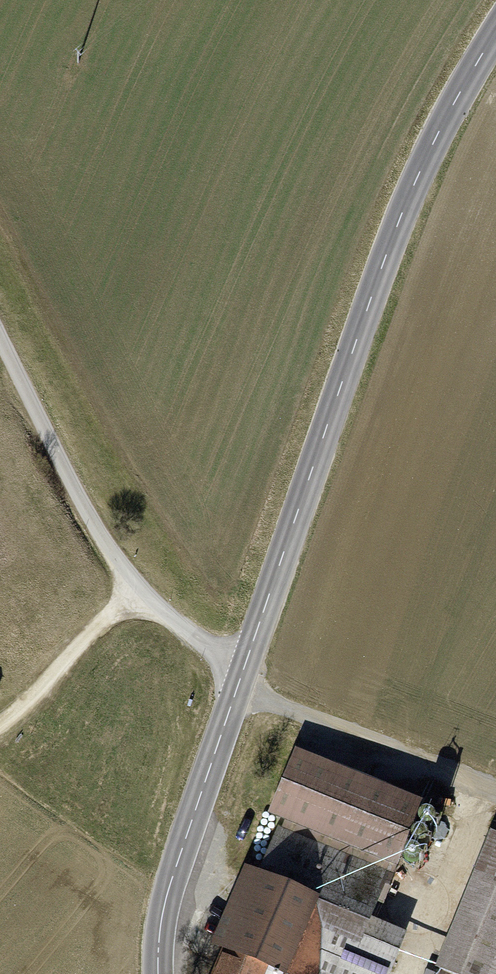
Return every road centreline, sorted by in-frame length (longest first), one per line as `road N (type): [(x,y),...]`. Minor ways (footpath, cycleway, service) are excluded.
road 1 (tertiary): [(495,33),(435,139),(368,305),(172,877),(157,973)]
road 2 (track): [(239,681),(140,589),(89,518),(0,337)]
road 3 (track): [(140,589),(0,722)]

